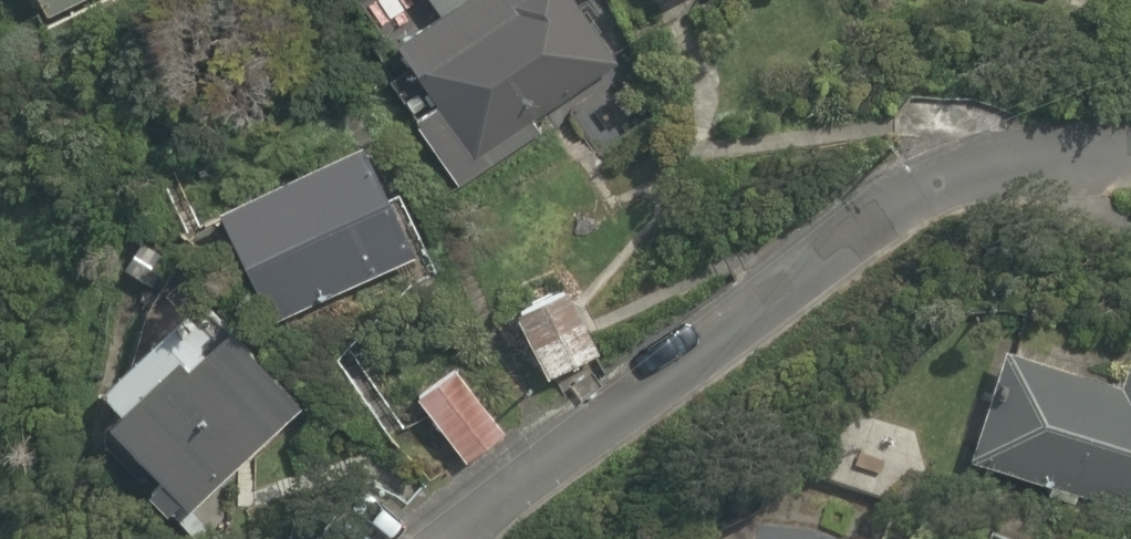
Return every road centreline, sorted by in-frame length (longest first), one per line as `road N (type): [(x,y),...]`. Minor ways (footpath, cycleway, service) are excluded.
road 1 (residential): [(451,538),(498,481),(640,395),(890,215),(993,163),(1130,147)]

